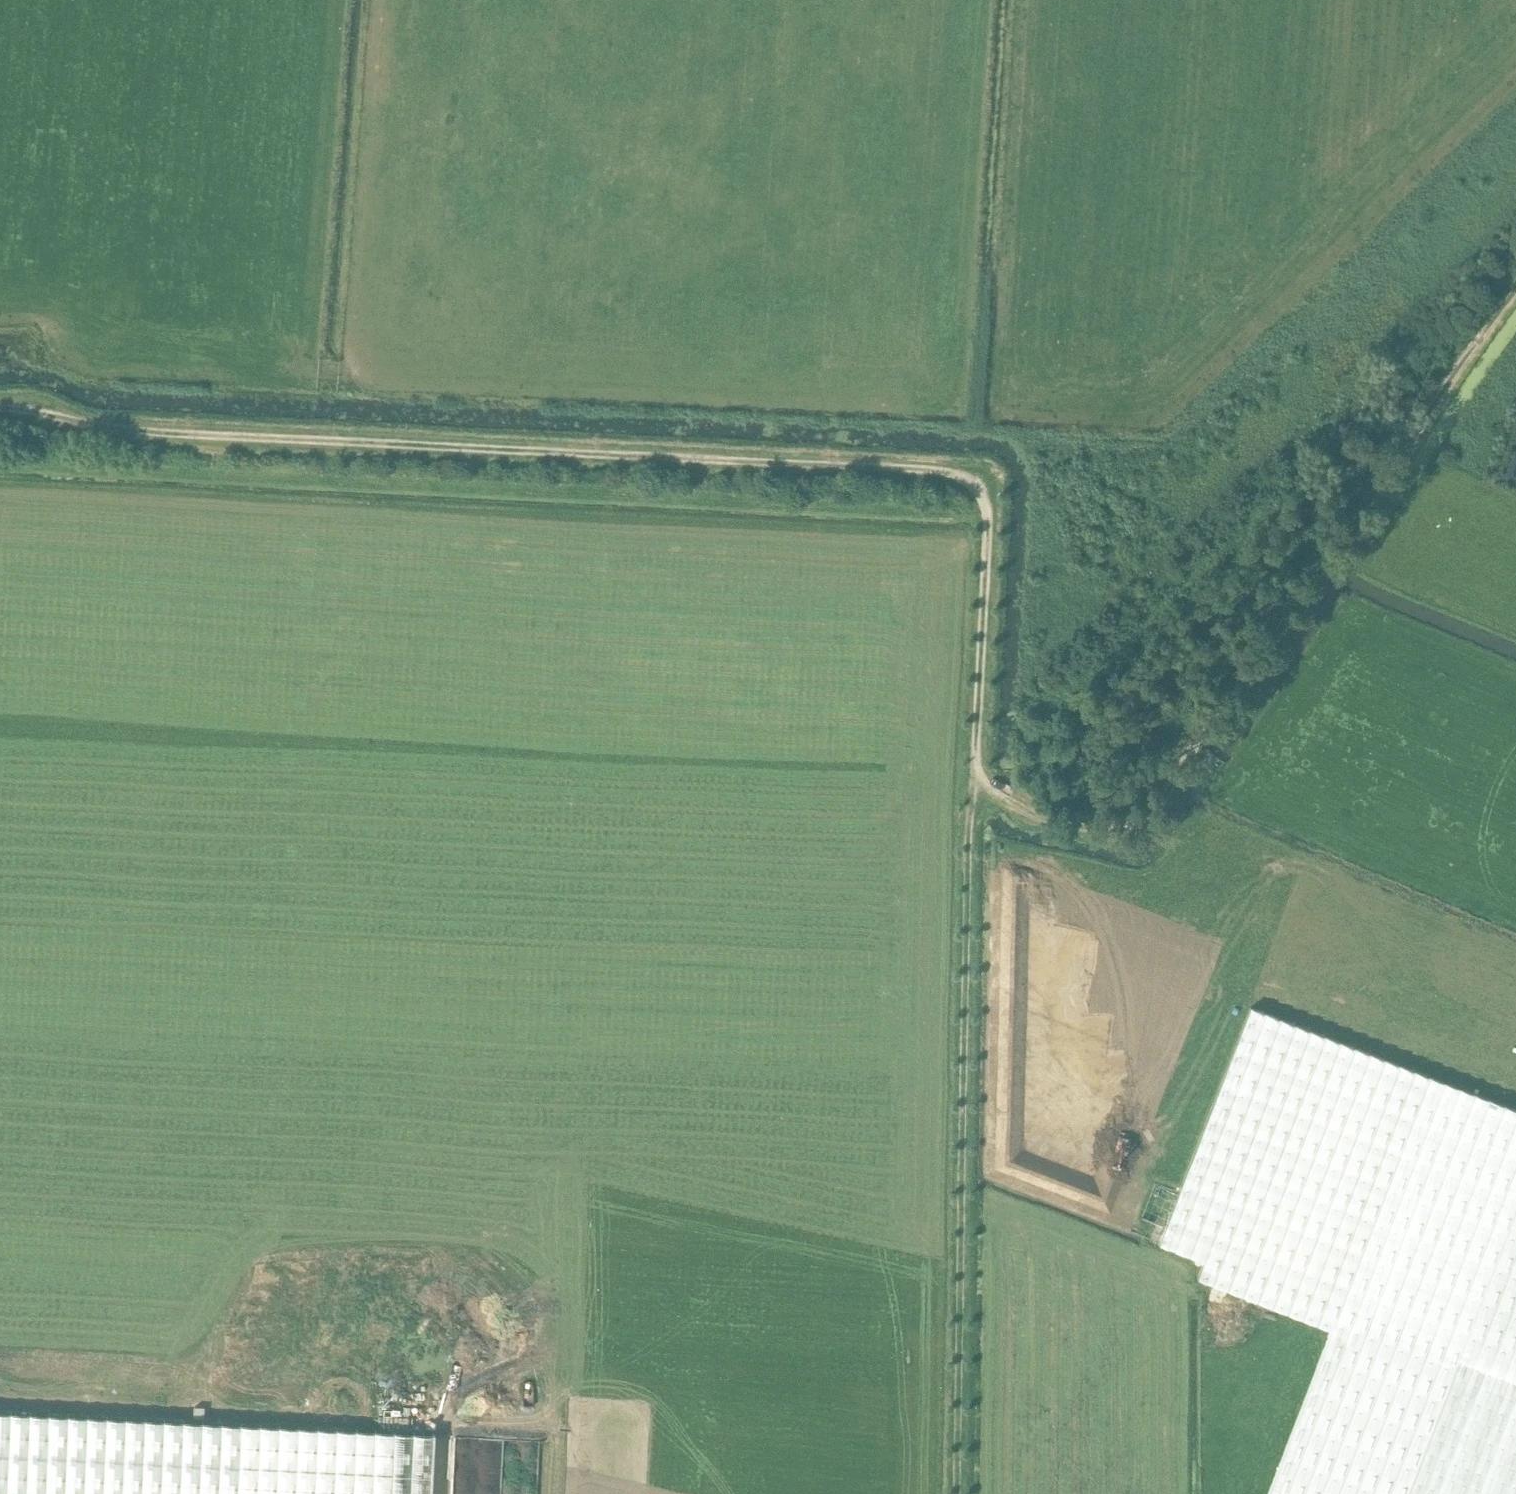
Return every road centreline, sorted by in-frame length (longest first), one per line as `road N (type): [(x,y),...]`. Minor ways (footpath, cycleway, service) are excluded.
road 1 (track): [(973,781),(988,474),(171,434),(96,429),(44,408),(0,403)]
road 2 (track): [(1515,301),(1202,746),(1139,848),(1029,812),(973,781)]
road 3 (track): [(973,781),(955,1493)]

